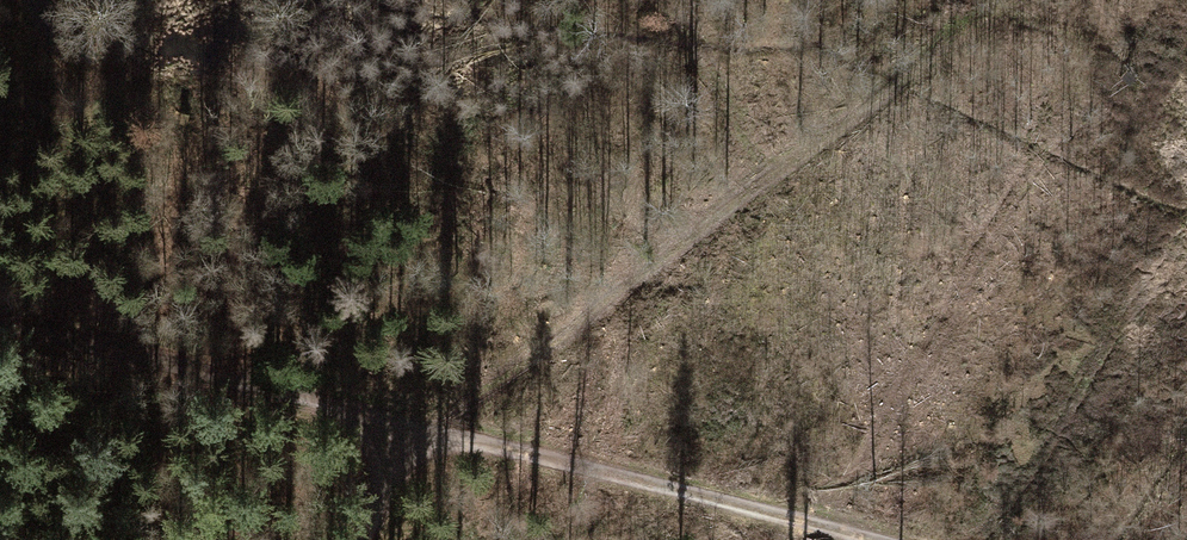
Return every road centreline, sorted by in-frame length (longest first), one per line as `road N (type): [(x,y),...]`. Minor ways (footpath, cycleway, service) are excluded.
road 1 (track): [(0,321),(853,539)]
road 2 (track): [(374,539),(433,432),(579,289),(1003,0)]

